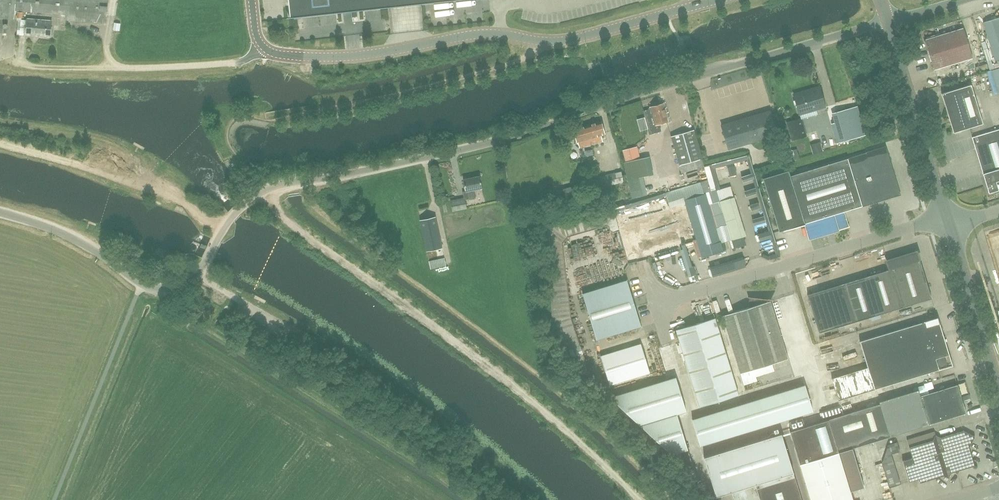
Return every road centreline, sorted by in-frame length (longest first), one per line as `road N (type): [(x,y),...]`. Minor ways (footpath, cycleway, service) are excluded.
road 1 (unclassified): [(0,213),(80,242),(149,288),(175,289),(203,268),(237,209),(276,186),(518,134),(888,22)]
road 2 (track): [(262,191),(299,231),(514,388),(636,499)]
road 3 (unclassified): [(657,302),(946,213)]
road 4 (unclassified): [(542,42),(476,35),(340,57),(264,48)]
road 5 (residential): [(264,48),(240,61),(178,67),(18,64)]
road 6 (track): [(222,228),(151,189),(0,142)]
road 7 (unclassified): [(946,213),(888,22)]
road 8 (unclassified): [(998,388),(949,225)]
road 9 (unclassified): [(542,42),(704,3)]

